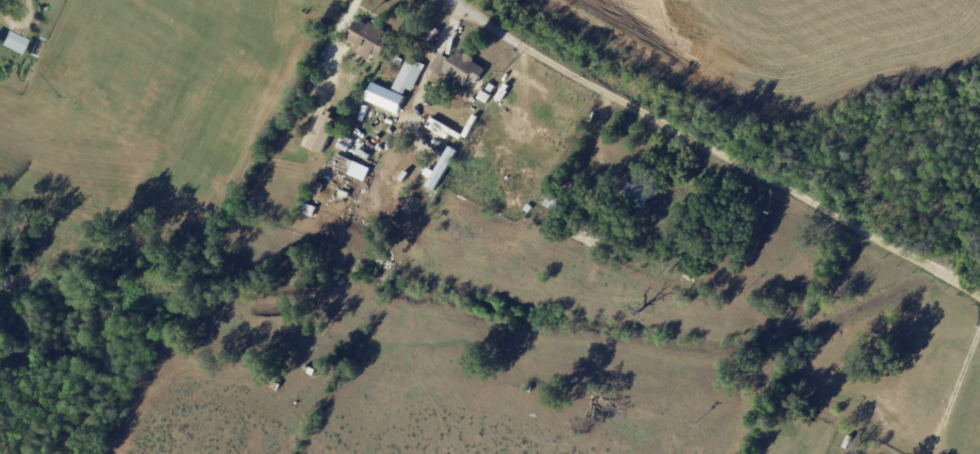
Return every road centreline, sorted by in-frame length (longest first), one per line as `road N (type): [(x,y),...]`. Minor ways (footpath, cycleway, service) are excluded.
road 1 (residential): [(458,0),(979,303)]

